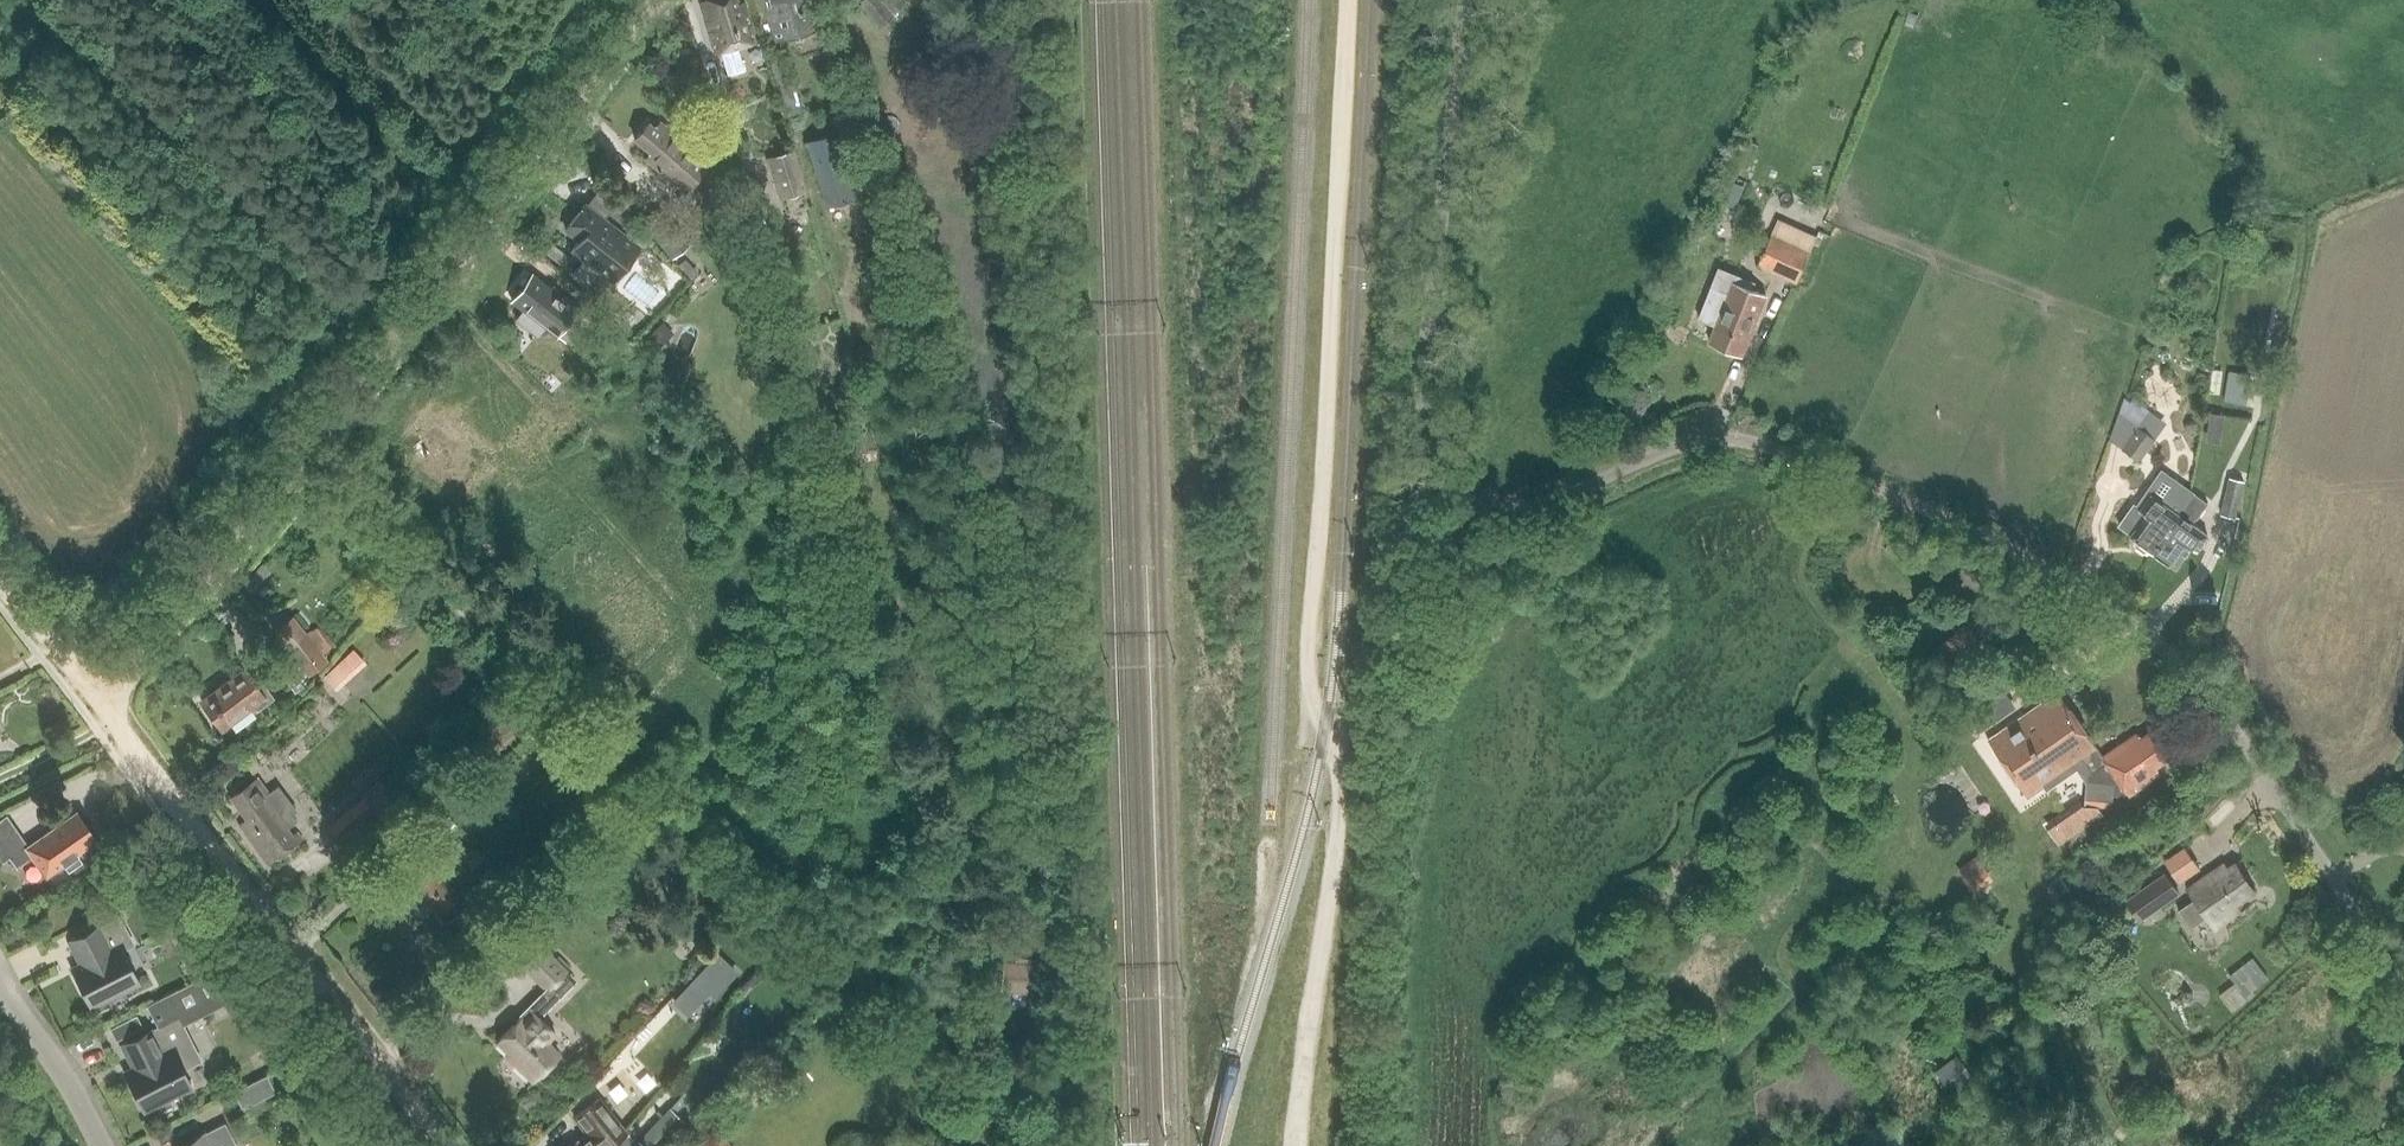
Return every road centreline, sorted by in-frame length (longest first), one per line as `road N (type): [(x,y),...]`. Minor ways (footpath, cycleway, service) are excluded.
road 1 (unclassified): [(2403,974),(2185,670),(1987,539),(1791,453),(1744,442),(1703,440),(1521,512),(1472,497),(1447,476),(1425,408),(1427,347),(1473,0)]
road 2 (residential): [(99,703),(662,0)]
road 3 (residential): [(438,1145),(99,703)]
road 4 (residential): [(100,1145),(69,1087),(0,989)]
road 5 (residential): [(99,703),(0,572)]

